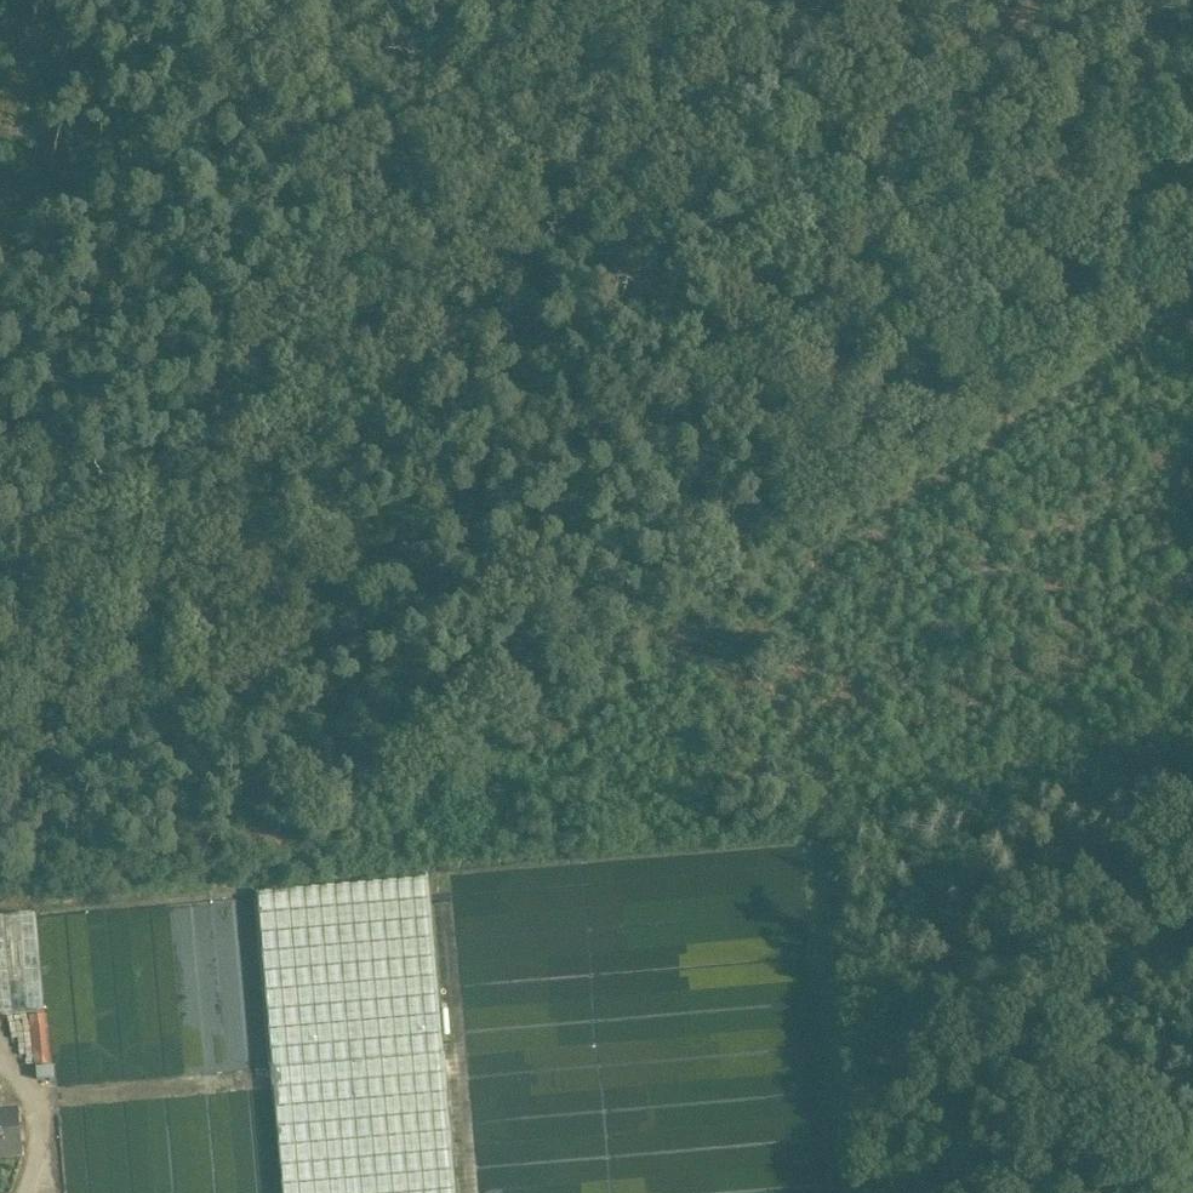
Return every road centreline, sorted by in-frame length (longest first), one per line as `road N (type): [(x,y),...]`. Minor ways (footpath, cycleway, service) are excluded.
road 1 (track): [(914,163),(1154,0)]

